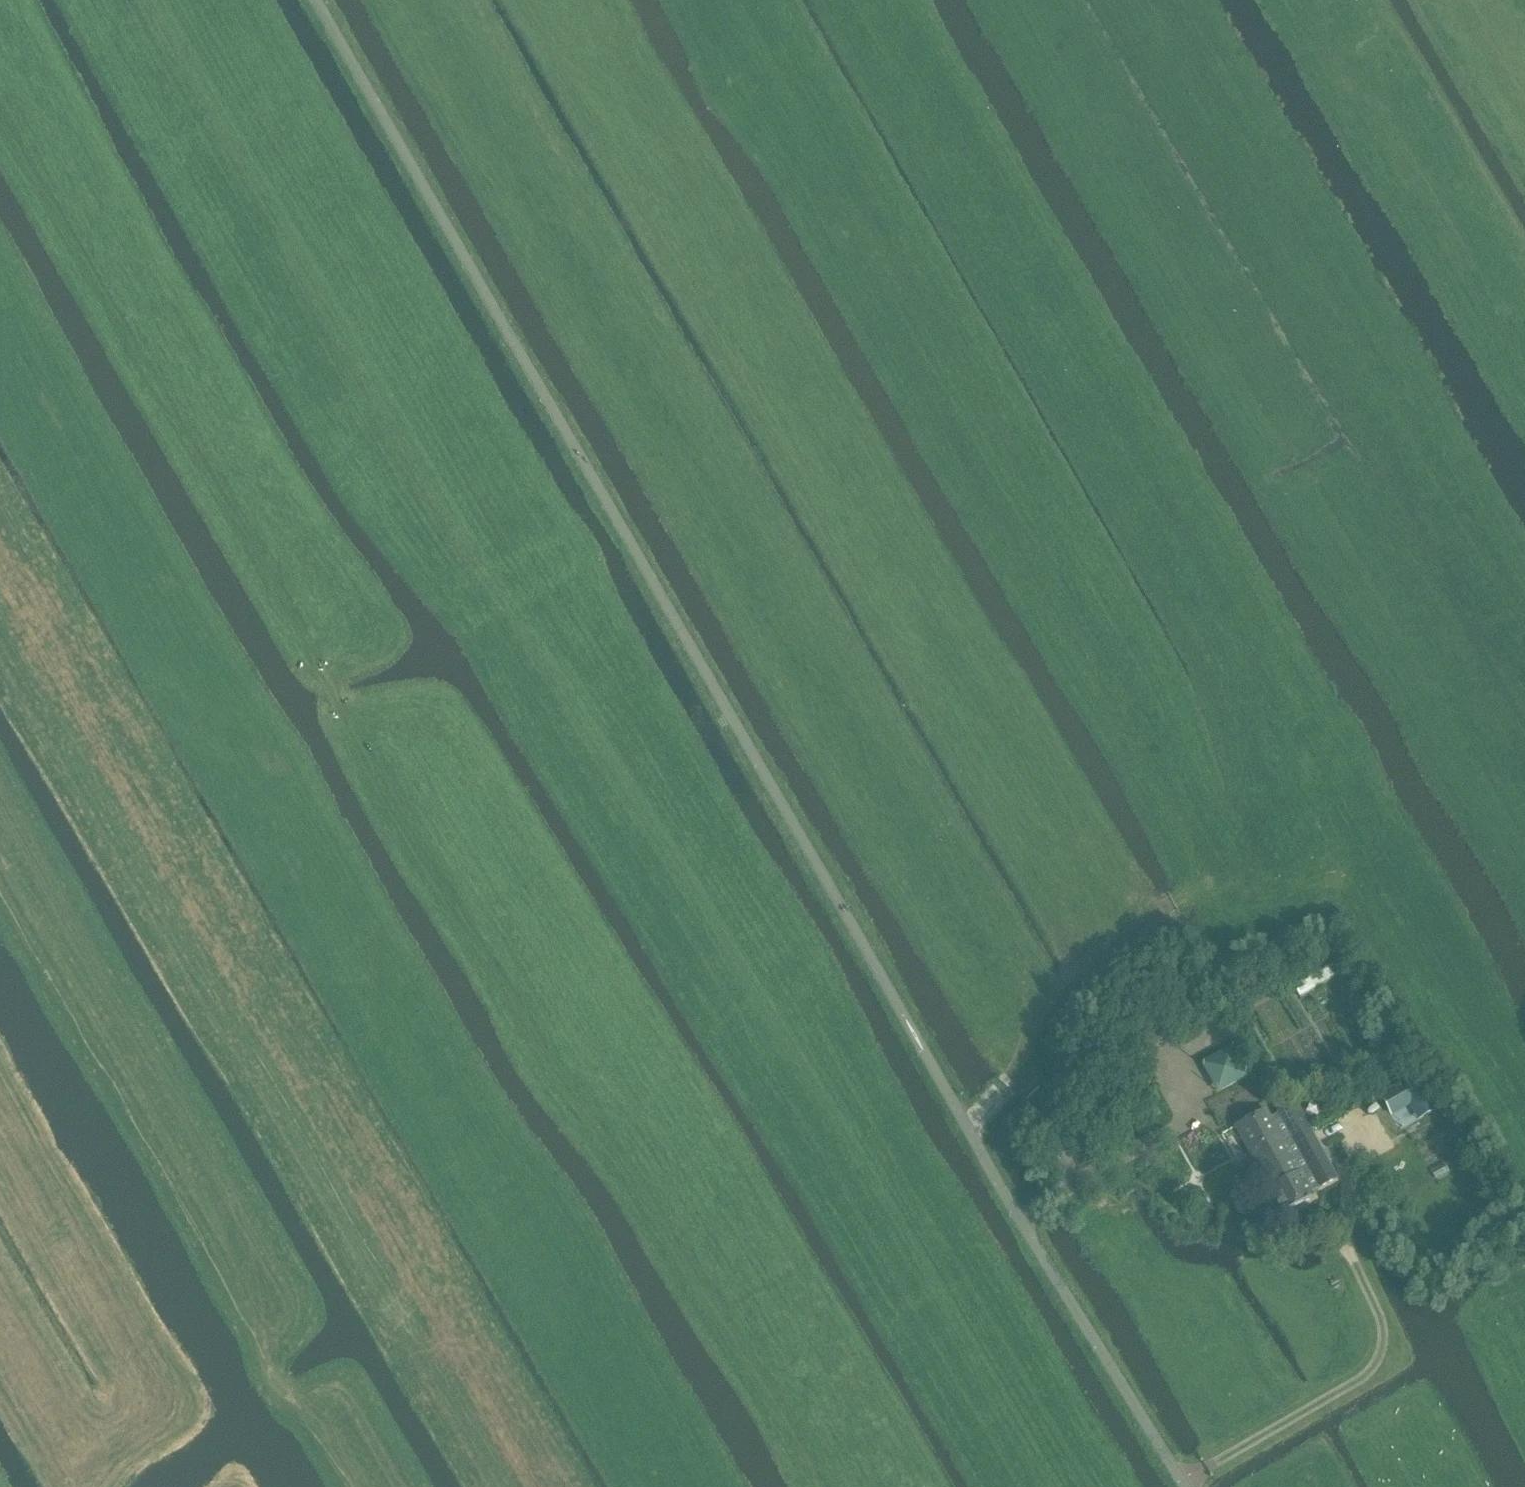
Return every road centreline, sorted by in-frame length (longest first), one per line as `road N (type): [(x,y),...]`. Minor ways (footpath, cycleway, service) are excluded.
road 1 (track): [(1011,1084),(1041,1014),(1082,964),(1202,890)]

